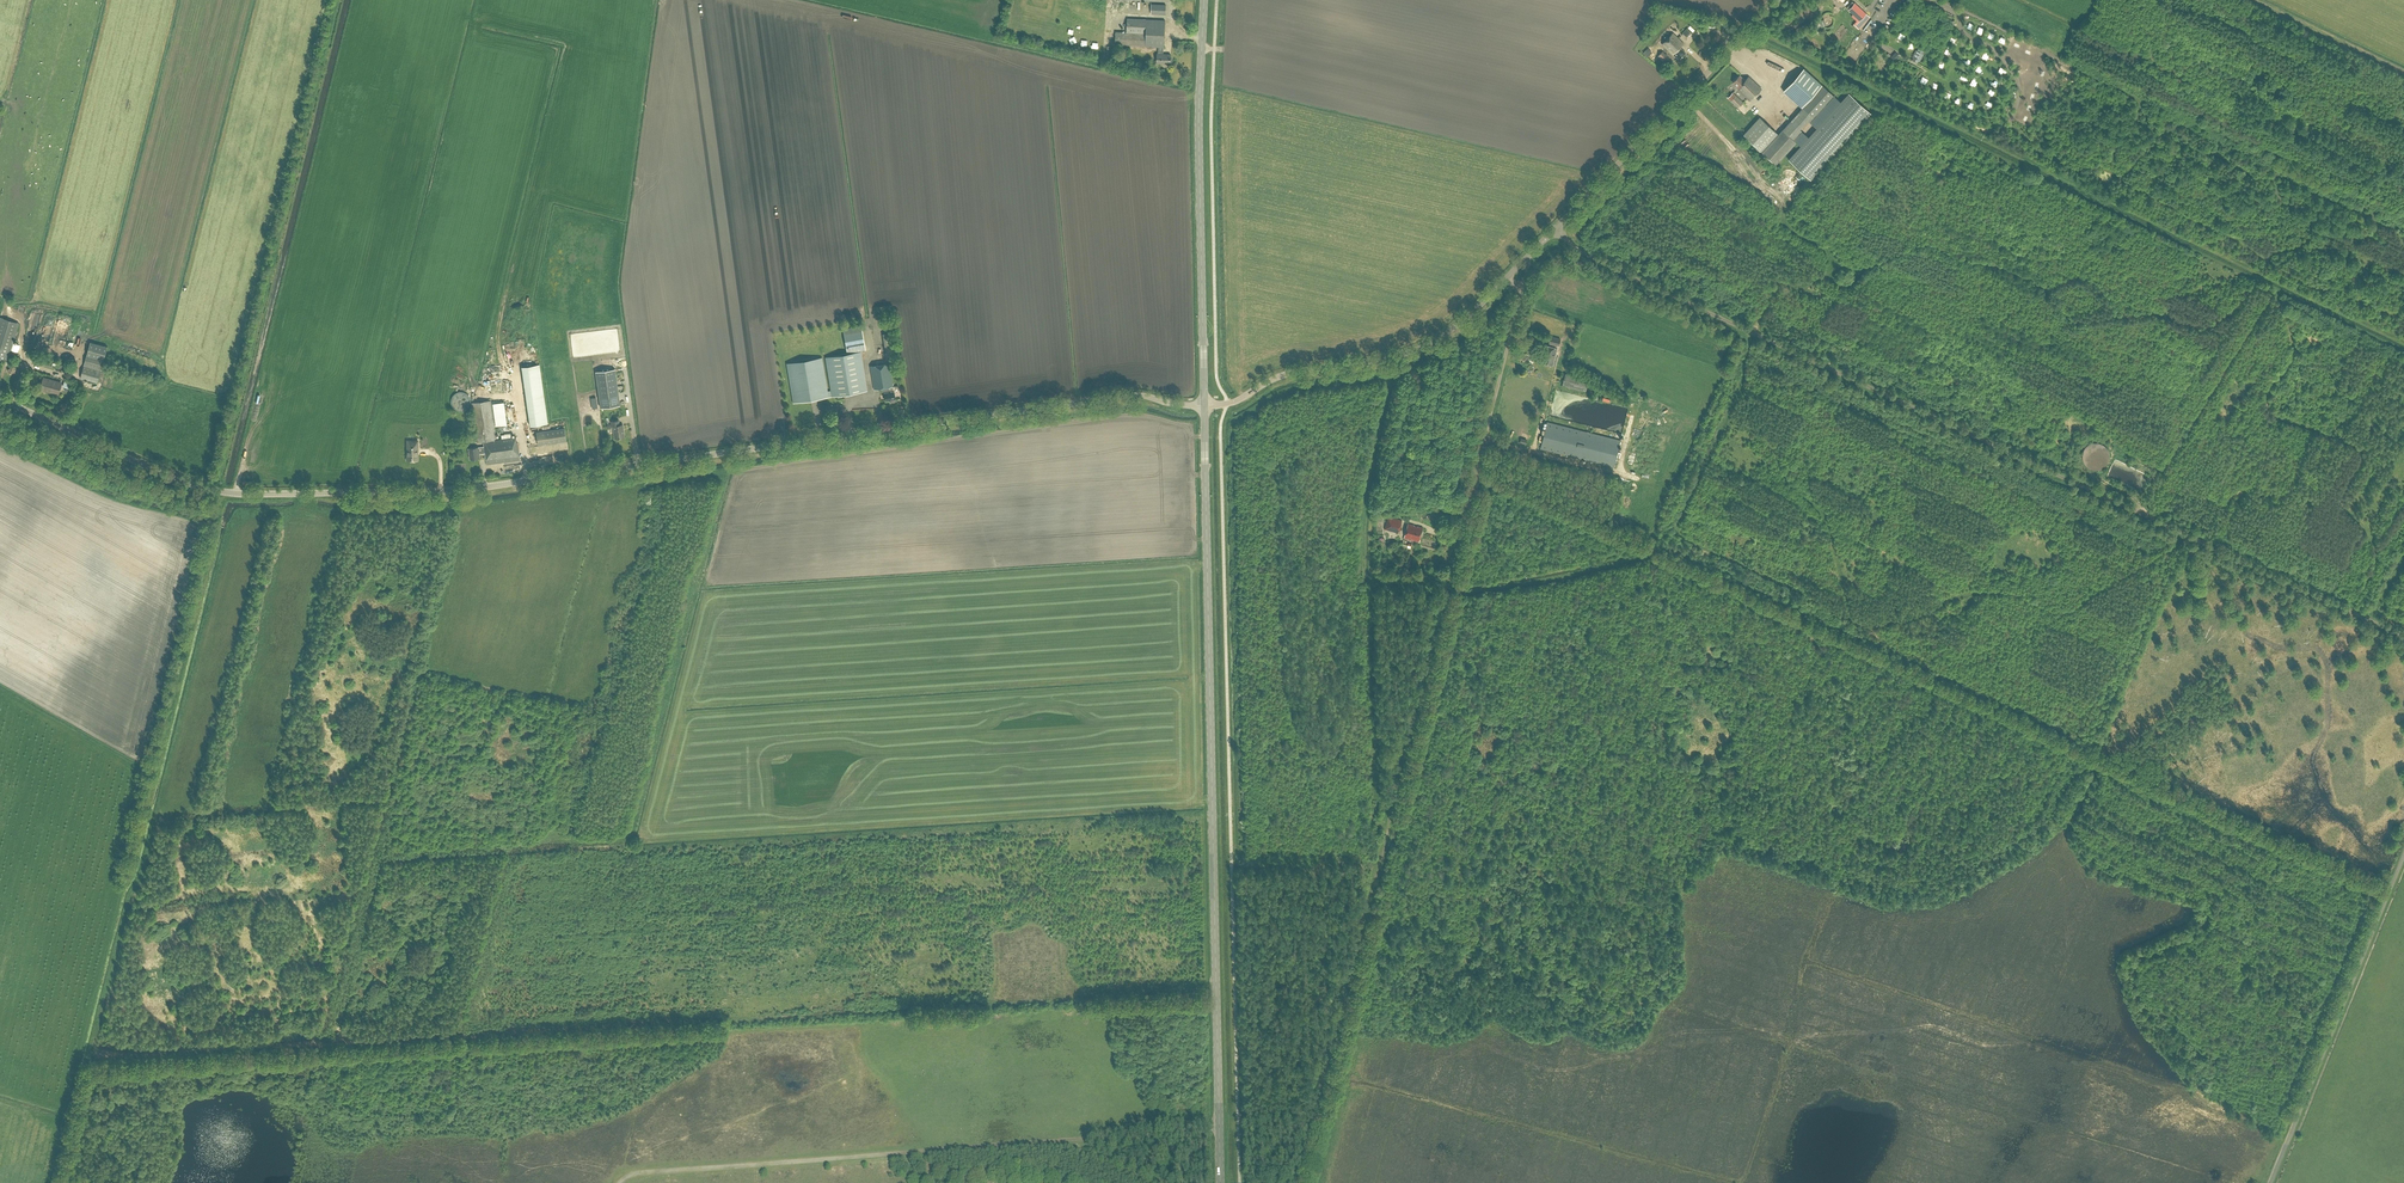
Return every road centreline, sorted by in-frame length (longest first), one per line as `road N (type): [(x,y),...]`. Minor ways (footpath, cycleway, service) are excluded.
road 1 (tertiary): [(226,492),(466,489),(1130,395),(1204,406)]
road 2 (unclassified): [(2403,636),(1598,261),(1555,228)]
road 3 (primary): [(1220,1182),(1204,406)]
road 4 (track): [(1294,1182),(1449,584)]
road 5 (track): [(1219,1126),(631,1175),(619,1182)]
road 6 (primary): [(1204,406),(1205,0)]
road 7 (unclassified): [(2271,1182),(2403,854)]
road 8 (tertiary): [(1204,406),(1226,404),(1287,373),(1419,348),(1468,316),(1503,280)]
road 9 (tertiary): [(1555,228),(1778,0)]
road 10 (unclassified): [(1449,584),(1521,289)]
road 11 (tertiary): [(226,492),(172,477),(0,398)]
road 12 (track): [(1836,269),(1826,250),(1788,224),(1784,194),(1683,97)]

